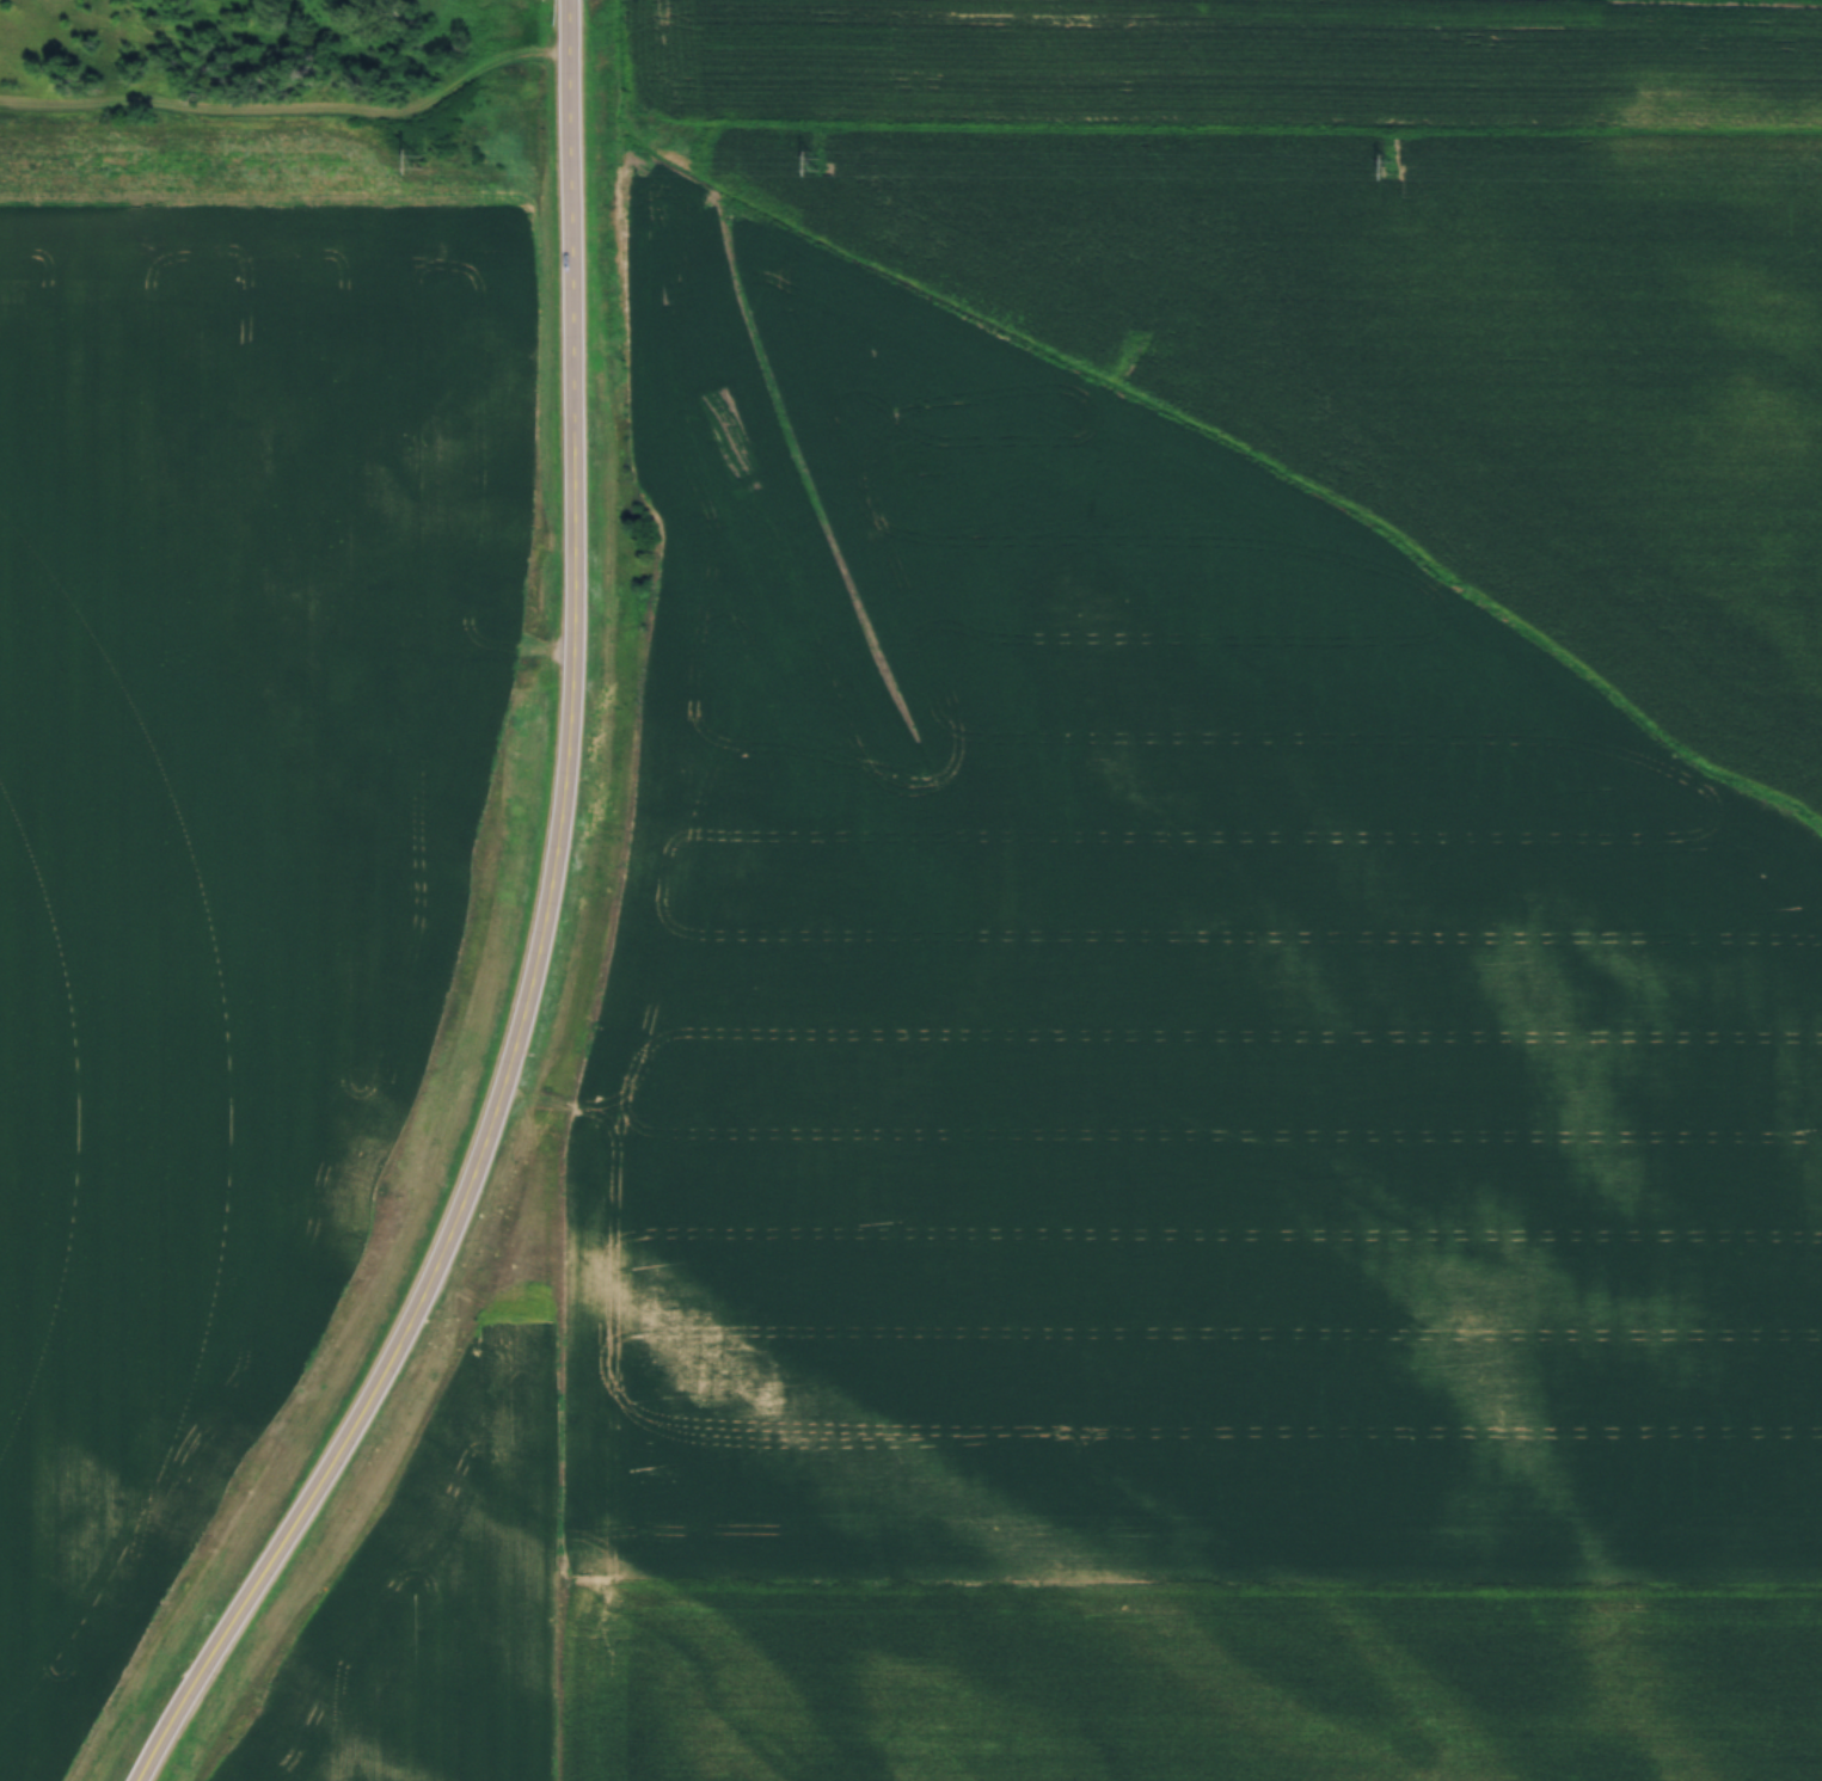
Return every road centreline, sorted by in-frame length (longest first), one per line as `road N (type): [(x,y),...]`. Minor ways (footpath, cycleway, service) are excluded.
road 1 (tertiary): [(147,1780),(374,1417),(416,1335),(513,1094),(534,1011),(576,762),(579,0)]

